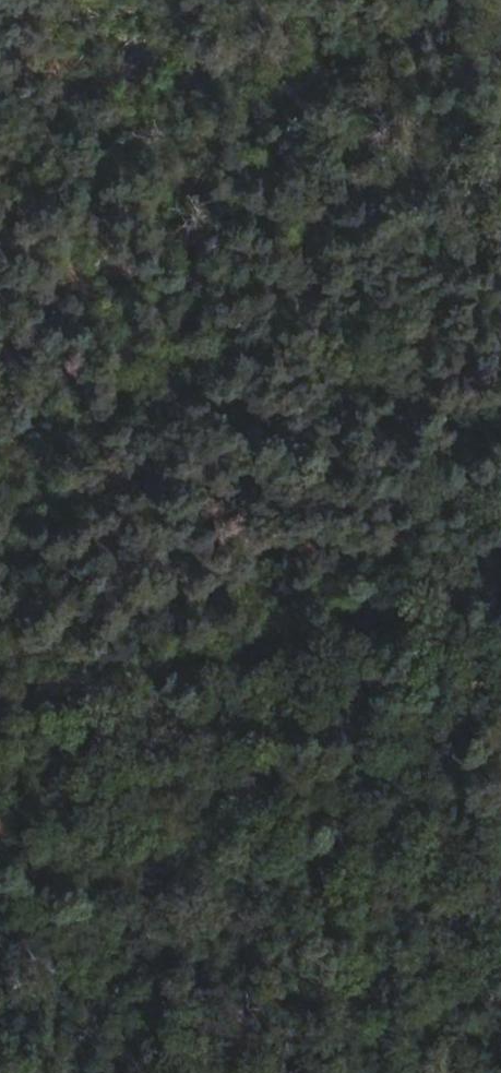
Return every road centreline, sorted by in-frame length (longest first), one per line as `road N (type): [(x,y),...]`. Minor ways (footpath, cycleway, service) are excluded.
road 1 (track): [(500,616),(0,733)]

